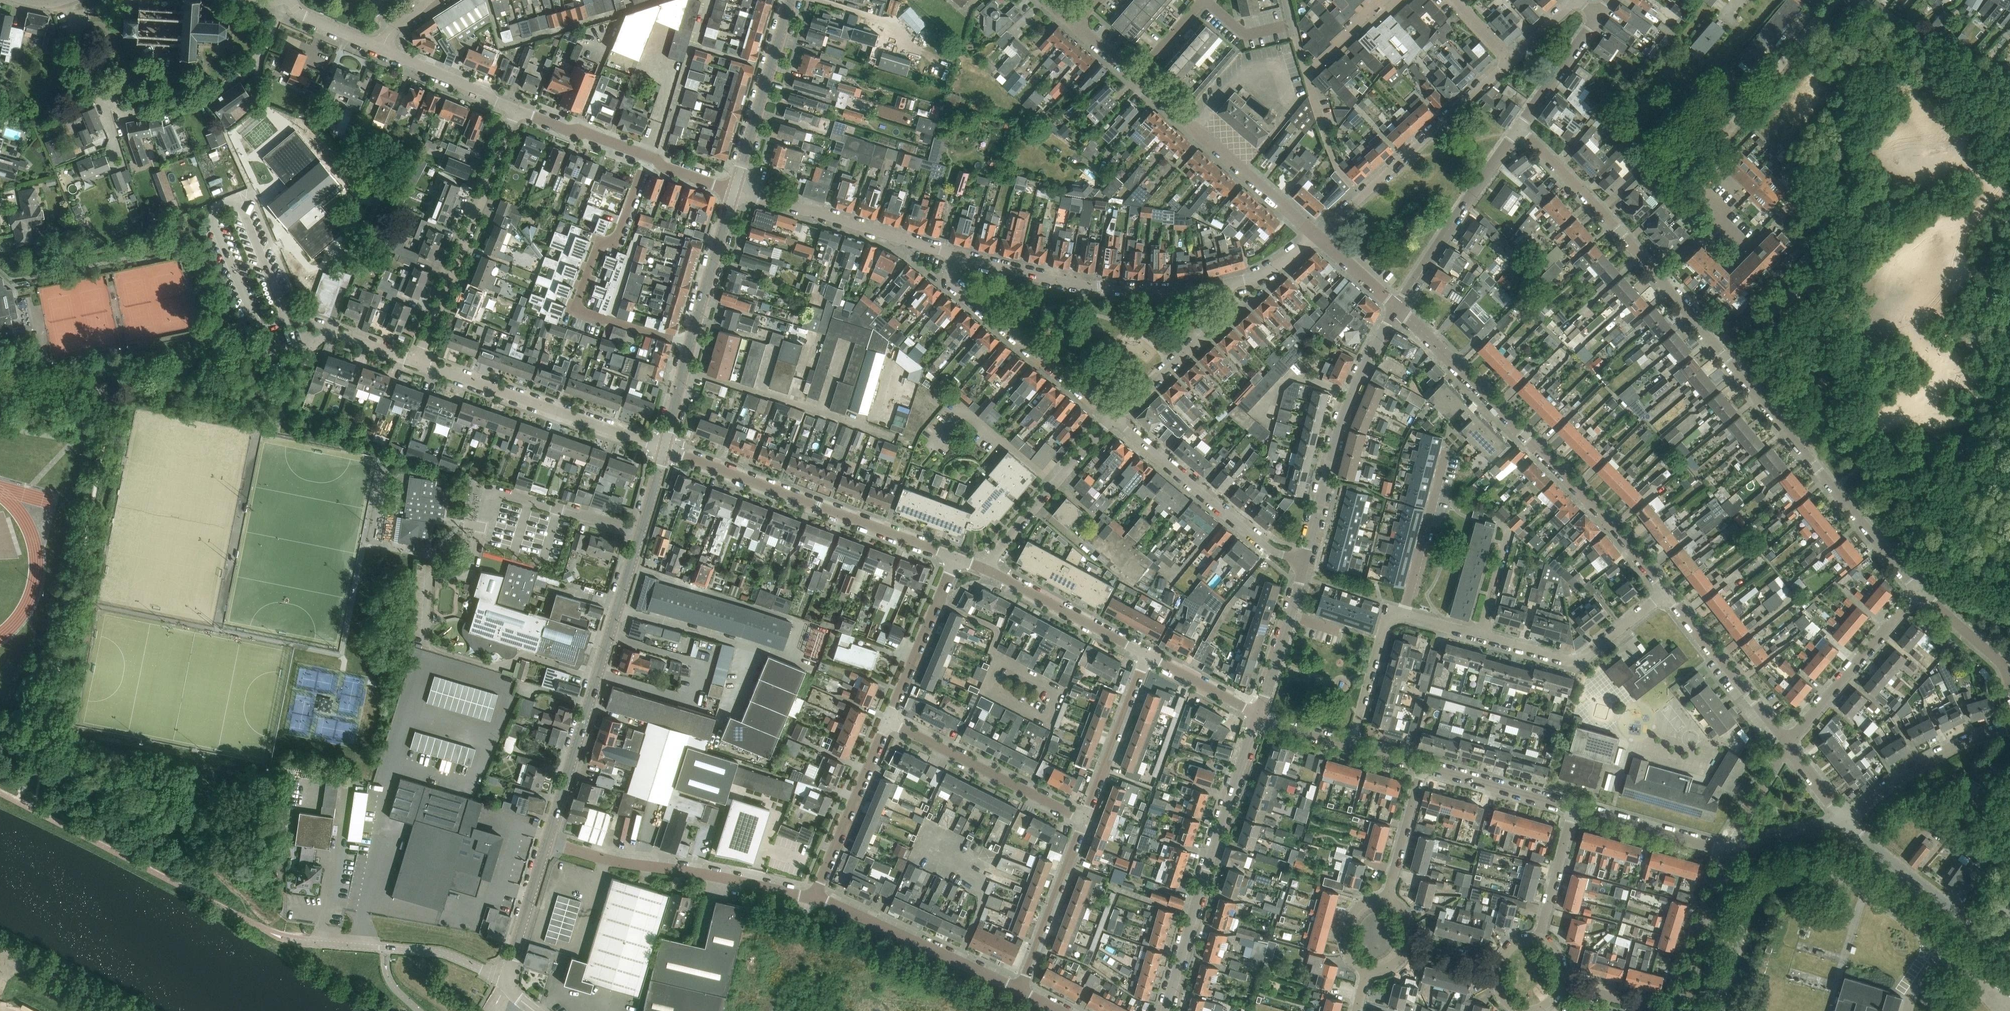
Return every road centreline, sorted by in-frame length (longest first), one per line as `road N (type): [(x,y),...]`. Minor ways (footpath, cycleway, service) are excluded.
road 1 (residential): [(547,841),(664,449)]
road 2 (residential): [(1918,592),(1659,279)]
road 3 (residential): [(1667,592),(1612,524),(1397,309)]
road 4 (residential): [(67,0),(76,35),(109,96),(137,118),(200,101),(238,75),(263,53),(282,6)]
road 5 (residential): [(956,558),(664,449)]
road 6 (residential): [(1167,1010),(1257,716)]
road 7 (residential): [(690,343),(578,310),(598,242),(616,238),(645,155)]
road 8 (residential): [(814,898),(547,841)]
road 9 (residential): [(1304,562),(1344,415),(1397,309)]
road 10 (residential): [(1224,285),(1077,285),(957,255)]
road 11 (residential): [(418,361),(516,111)]
road 12 (residential): [(664,449),(418,361)]
road 13 (residential): [(1509,62),(1317,236)]
road 14 (residential): [(1317,236),(1135,77)]
road 15 (residential): [(1304,562),(1271,550),(1115,418)]
road 16 (residential): [(1115,418),(955,286),(957,255)]
road 17 (residential): [(957,255),(735,191)]
road 18 (unclassified): [(506,984),(433,951),(287,938)]
road 19 (residential): [(1018,989),(814,898)]
road 20 (residential): [(1085,819),(887,722)]
road 21 (residential): [(1519,130),(1397,309)]
road 22 (residential): [(1481,636),(1578,660),(1667,592)]
road 23 (unclassified): [(2009,946),(1846,820)]
road 24 (residential): [(1659,279),(1519,130)]
road 25 (residential): [(1788,743),(1918,592)]
road 26 (residential): [(735,191),(790,0)]
road 27 (residential): [(988,570),(1115,418)]
road 28 (residential): [(1788,743),(1667,592)]
road 29 (residential): [(814,898),(887,722)]
road 30 (residential): [(1846,820),(1936,756),(2009,729)]
road 31 (residential): [(1018,989),(1085,819)]
road 32 (residential): [(1115,418),(1226,317),(1224,285)]
road 33 (residential): [(1146,656),(988,570)]
road 34 (residential): [(887,722),(956,558)]
road 35 (residential): [(1085,819),(1146,656)]
road 36 (residential): [(1404,616),(1446,453)]
road 37 (residential): [(1674,1010),(1724,850)]
road 38 (residential): [(1257,716),(1304,562)]
road 39 (residential): [(690,343),(735,191)]
road 40 (residential): [(1574,809),(1423,767)]
road 41 (residential): [(1724,850),(1574,809)]
road 42 (residential): [(1351,748),(1384,629),(1394,614),(1404,616)]
road 43 (unclassified): [(506,984),(547,841)]
road 44 (residential): [(516,111),(382,50)]
road 45 (residential): [(1519,130),(1599,16)]
road 46 (residential): [(645,155),(516,111)]
road 47 (residential): [(1387,898),(1423,767)]
road 48 (residential): [(418,361),(290,316)]
road 49 (residential): [(1539,940),(1574,809)]
road 50 (residential): [(2009,684),(1996,658),(1918,592)]
road 51 (track): [(0,953),(114,1010)]
road 52 (residential): [(1257,716),(1146,656)]
road 53 (residential): [(1704,190),(1726,213),(1659,279)]
road 54 (residential): [(1724,850),(1846,820)]
road 55 (residential): [(1724,850),(1788,743)]

